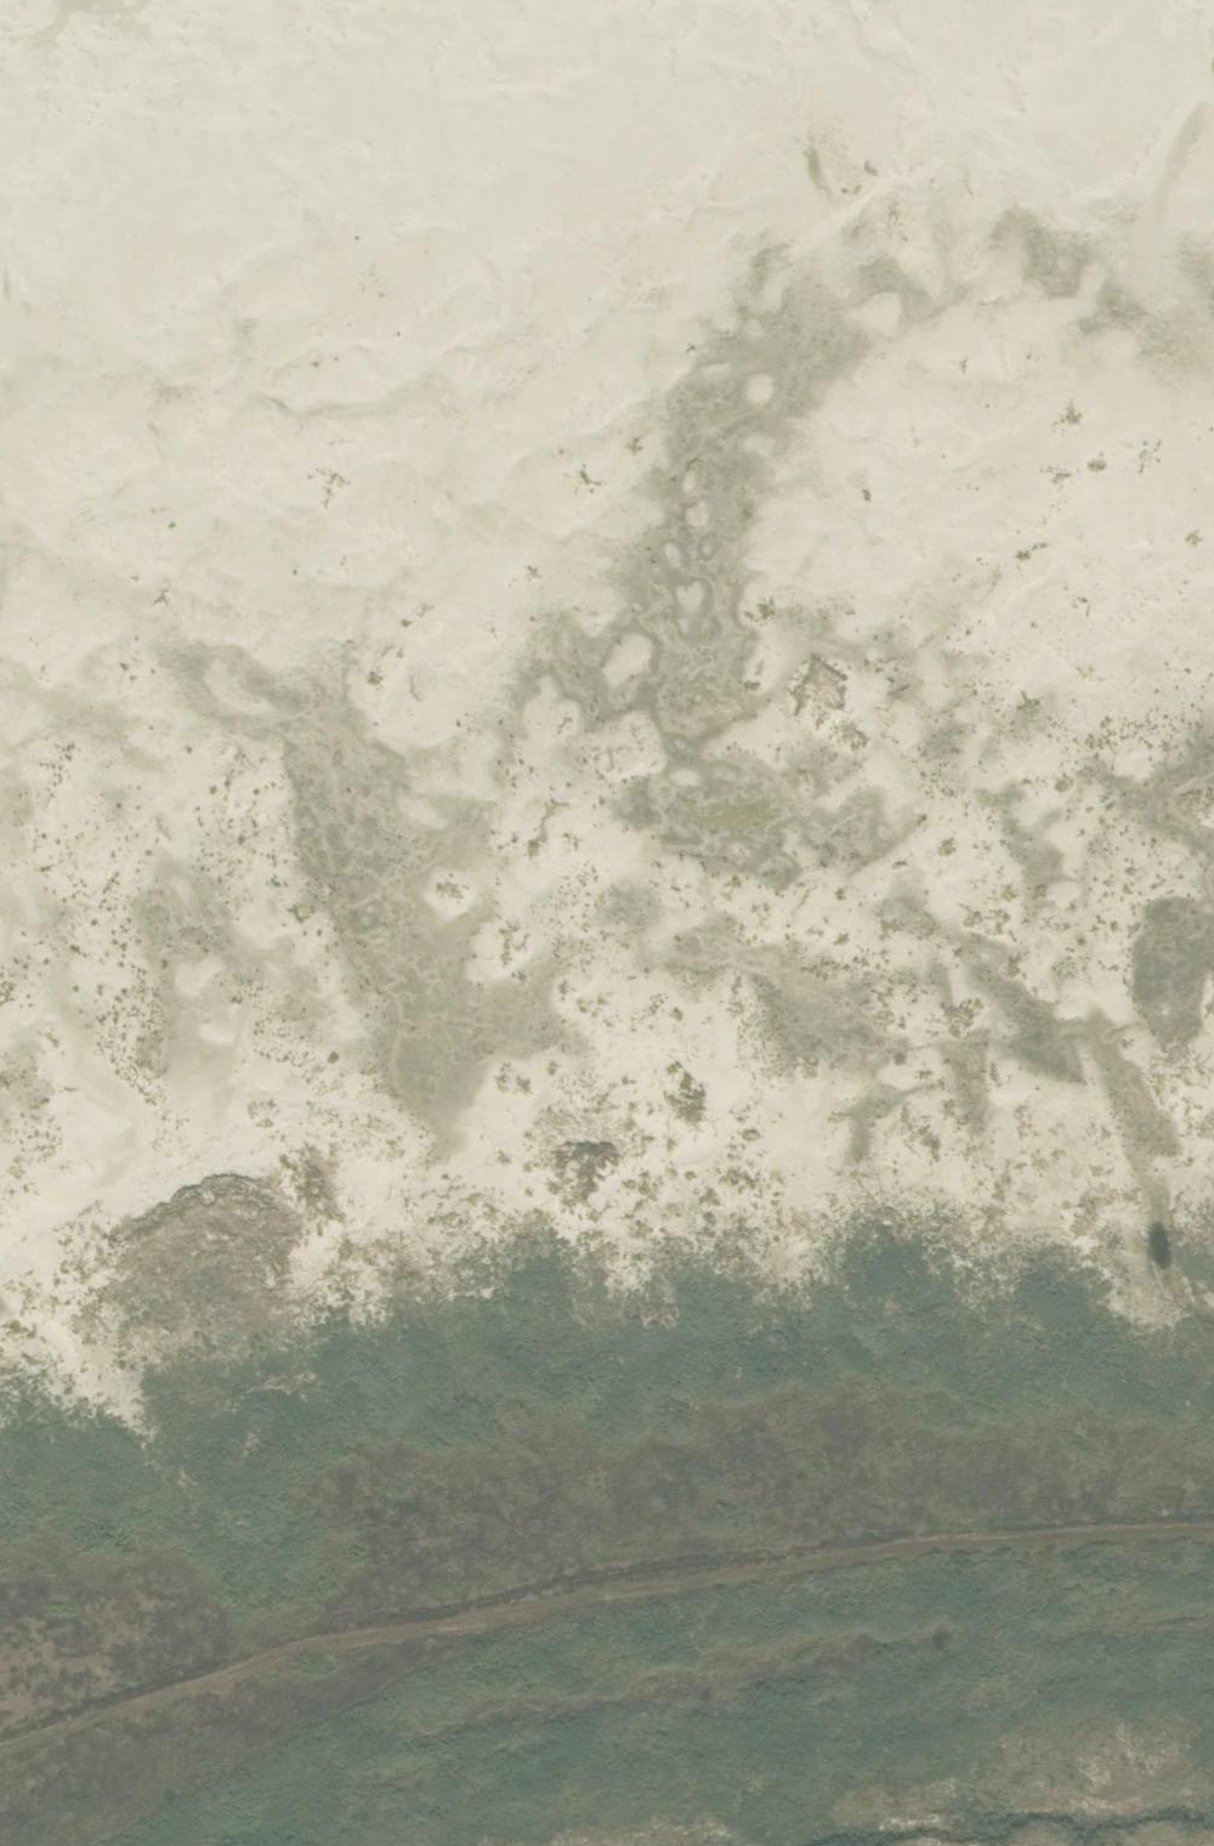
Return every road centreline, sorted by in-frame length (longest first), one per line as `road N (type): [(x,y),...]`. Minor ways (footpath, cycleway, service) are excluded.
road 1 (track): [(0,1750),(180,1681),(541,1588),(735,1558),(1213,1528)]

